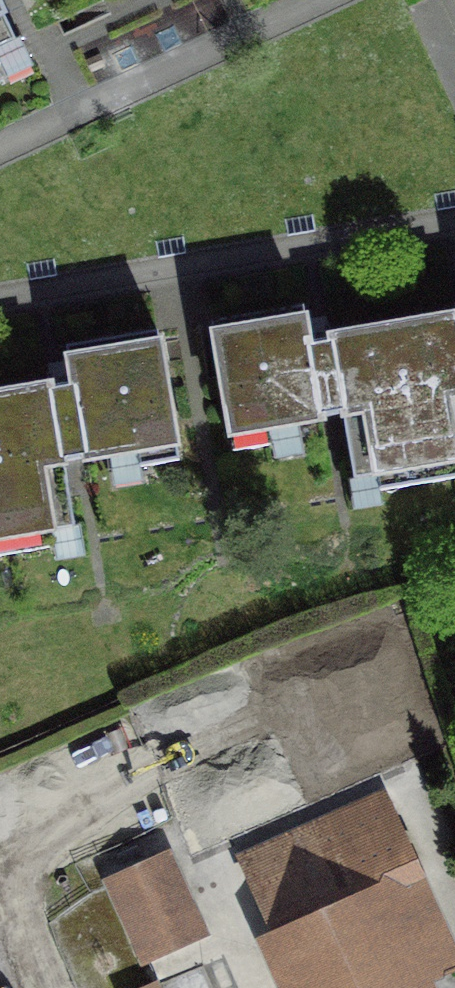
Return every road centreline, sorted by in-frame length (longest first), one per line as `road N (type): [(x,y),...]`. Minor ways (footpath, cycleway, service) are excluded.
road 1 (residential): [(454,239),(0,303)]
road 2 (residential): [(0,133),(293,0)]

